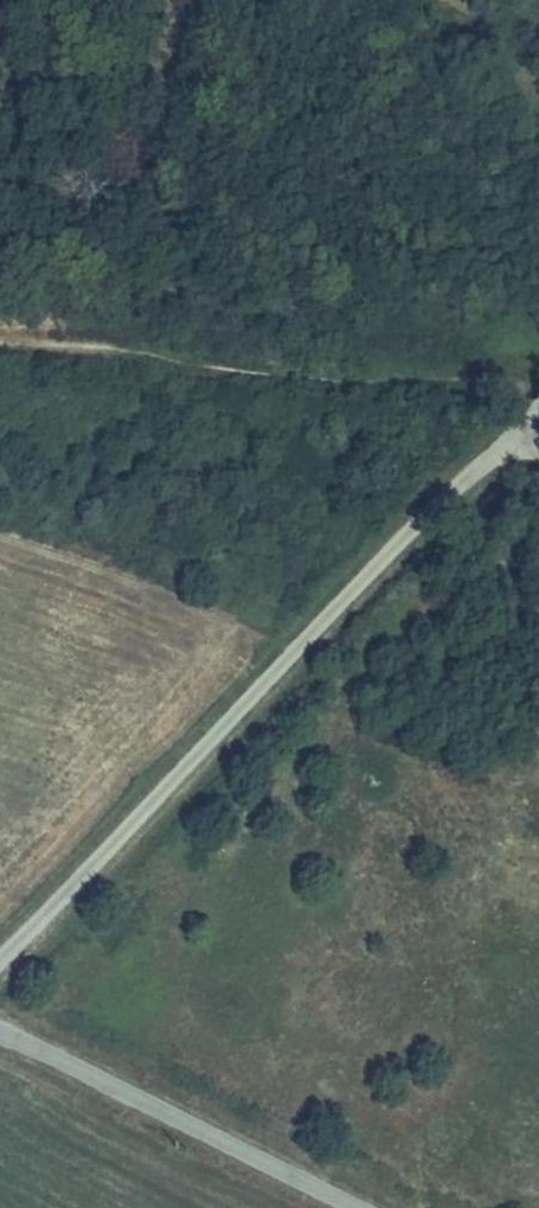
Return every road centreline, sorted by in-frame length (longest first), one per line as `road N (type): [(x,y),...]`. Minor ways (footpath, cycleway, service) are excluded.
road 1 (unclassified): [(516,437),(369,567),(0,957)]
road 2 (track): [(538,388),(478,376),(0,342)]
road 3 (unclassified): [(360,1207),(0,1036)]
road 4 (track): [(538,122),(498,50),(458,0)]

